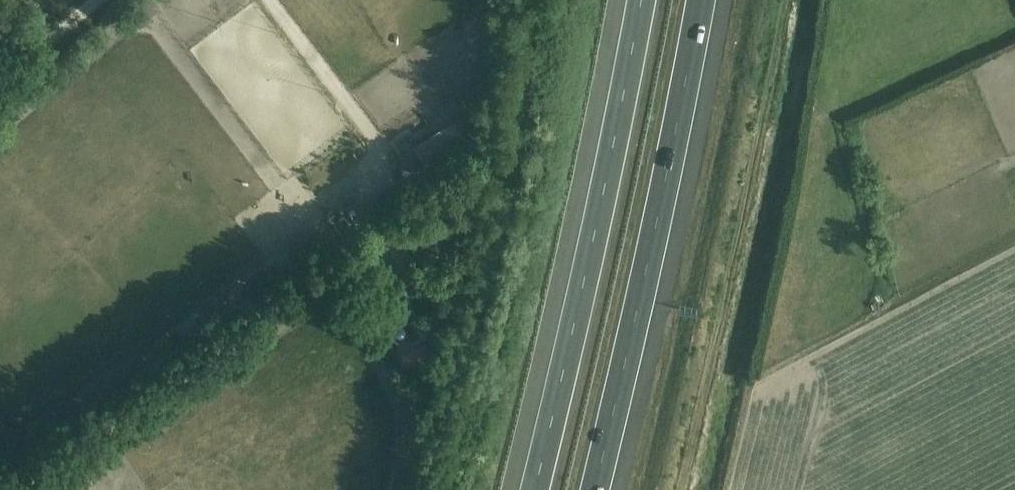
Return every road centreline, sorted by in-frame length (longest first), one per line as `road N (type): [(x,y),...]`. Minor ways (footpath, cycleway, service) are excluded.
road 1 (motorway): [(593,489),(701,0)]
road 2 (motorway): [(640,0),(534,489)]
road 3 (track): [(0,79),(96,0)]

